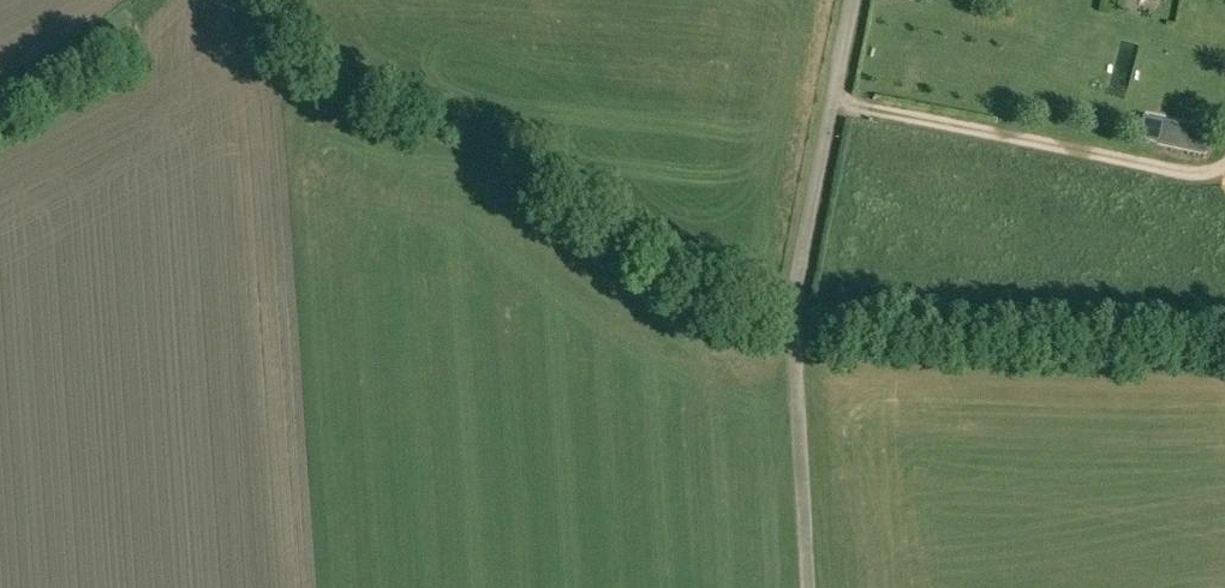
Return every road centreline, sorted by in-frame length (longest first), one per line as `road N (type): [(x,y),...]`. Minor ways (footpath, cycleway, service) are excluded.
road 1 (unclassified): [(805,587),(792,326),(854,0)]

